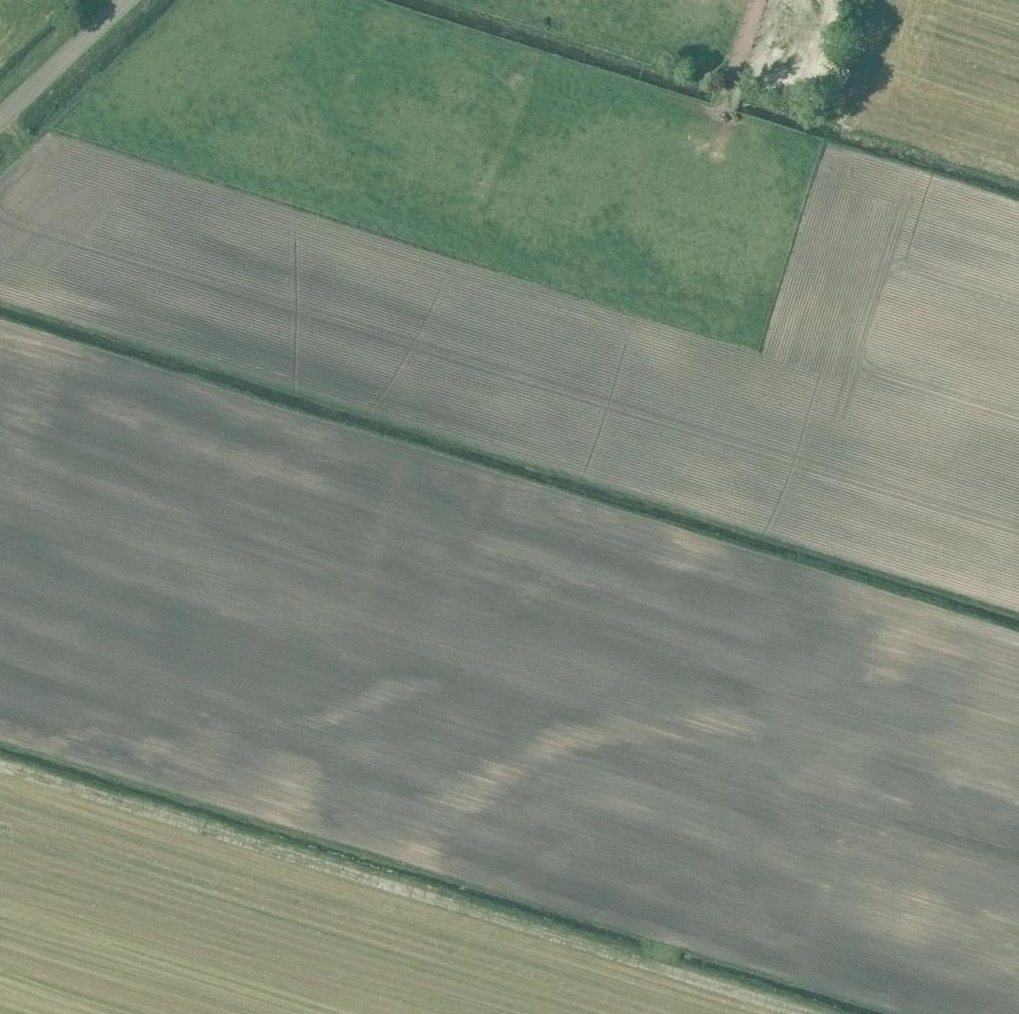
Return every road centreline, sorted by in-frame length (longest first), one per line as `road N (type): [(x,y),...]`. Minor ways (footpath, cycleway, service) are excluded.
road 1 (unclassified): [(0,117),(126,0)]

